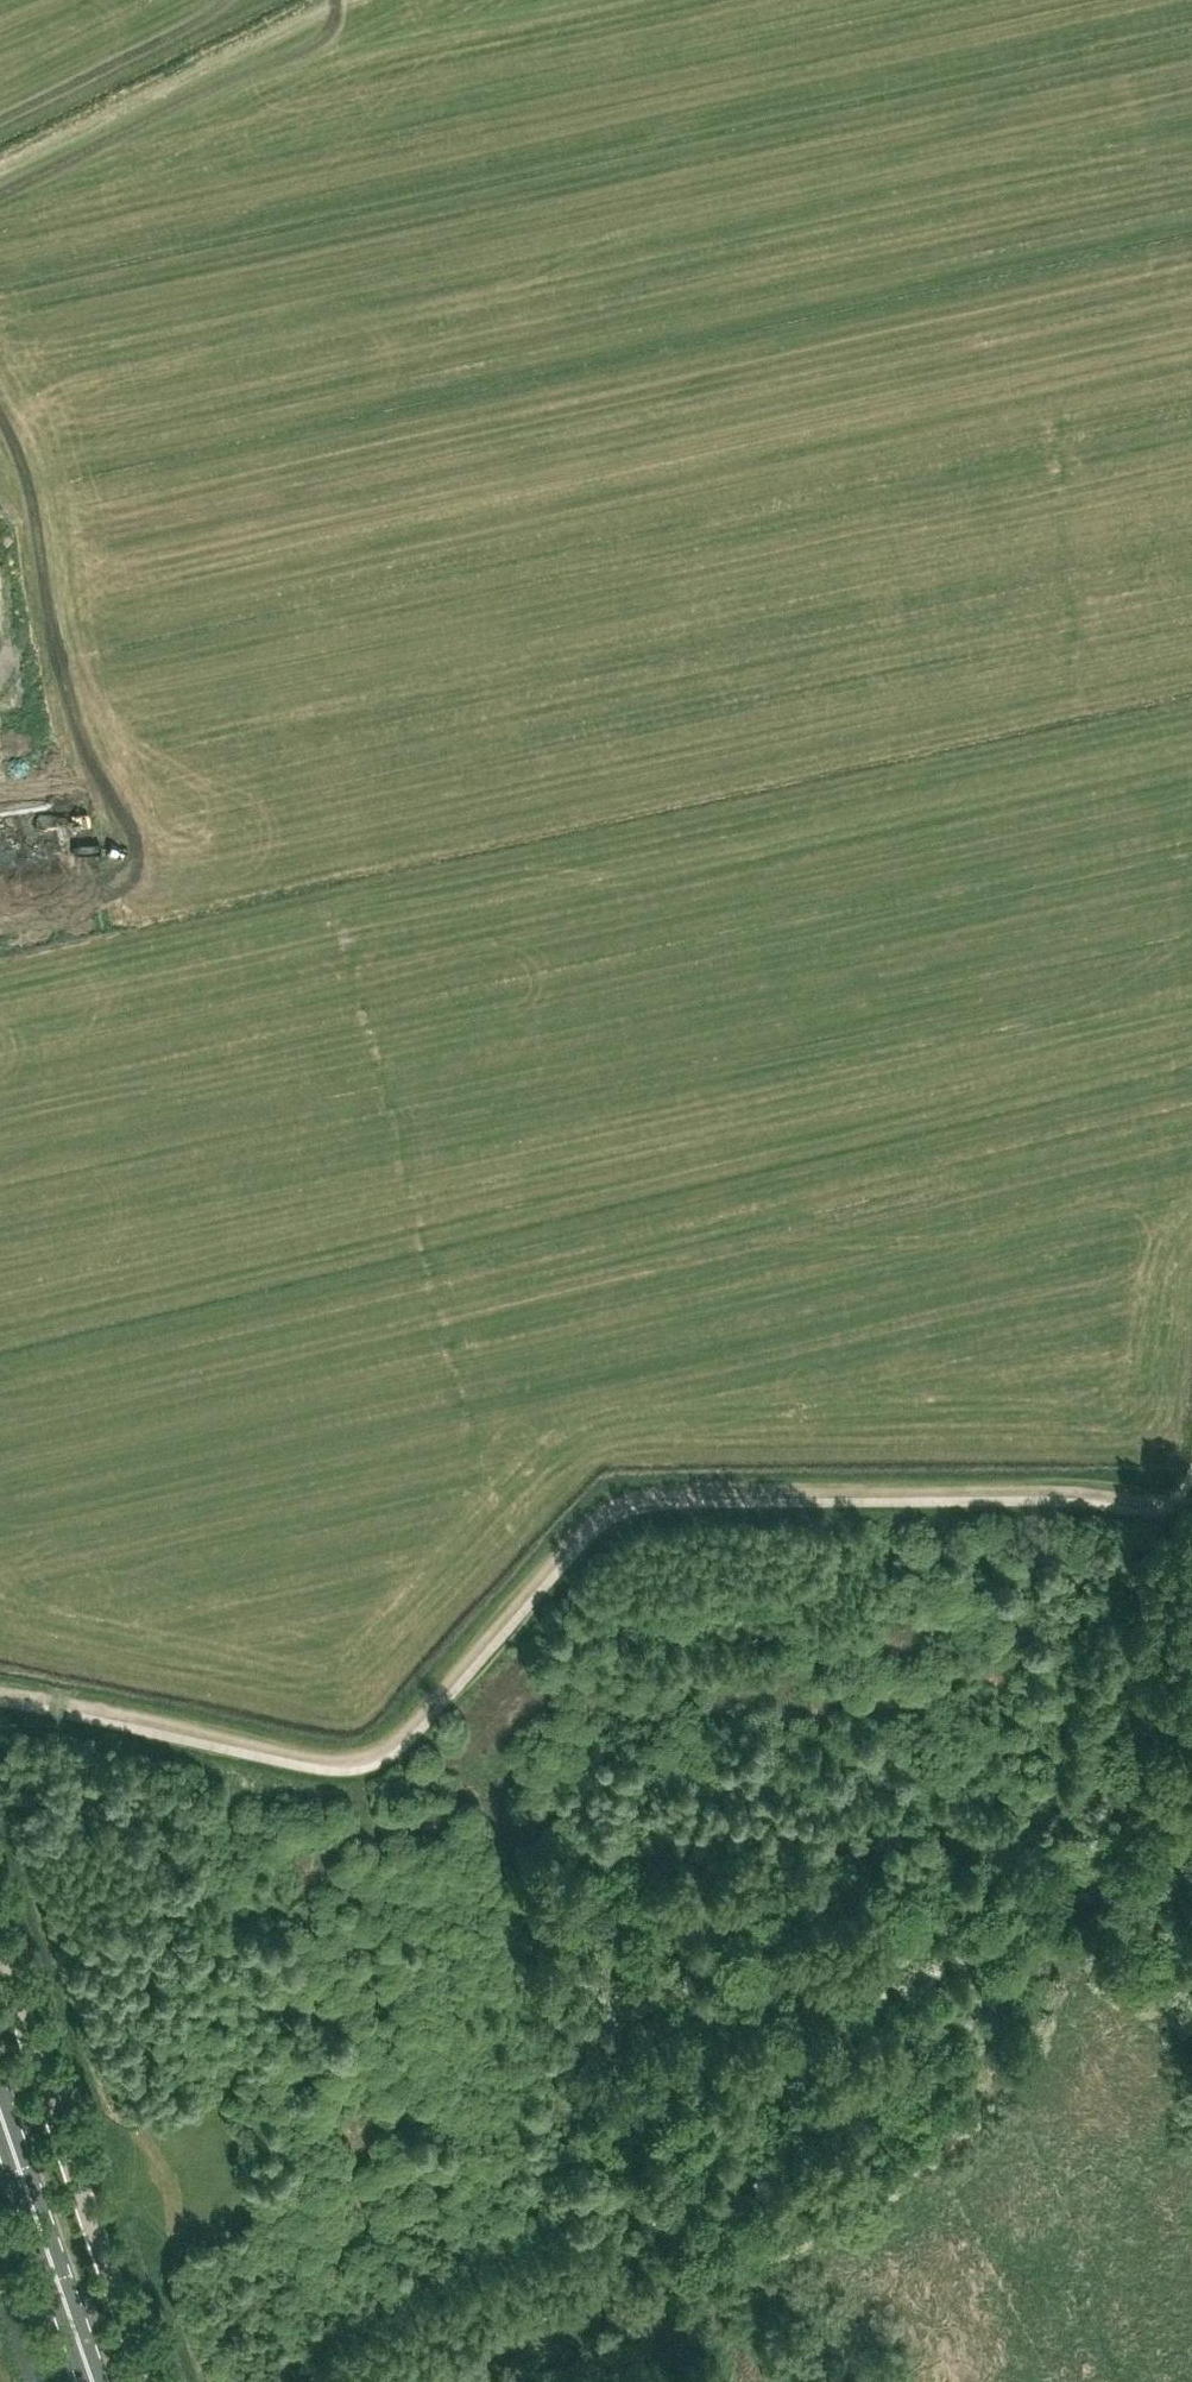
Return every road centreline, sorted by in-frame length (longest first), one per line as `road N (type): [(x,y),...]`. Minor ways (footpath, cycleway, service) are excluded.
road 1 (unclassified): [(148,2381),(0,1951)]
road 2 (primary): [(97,2381),(0,2090)]

